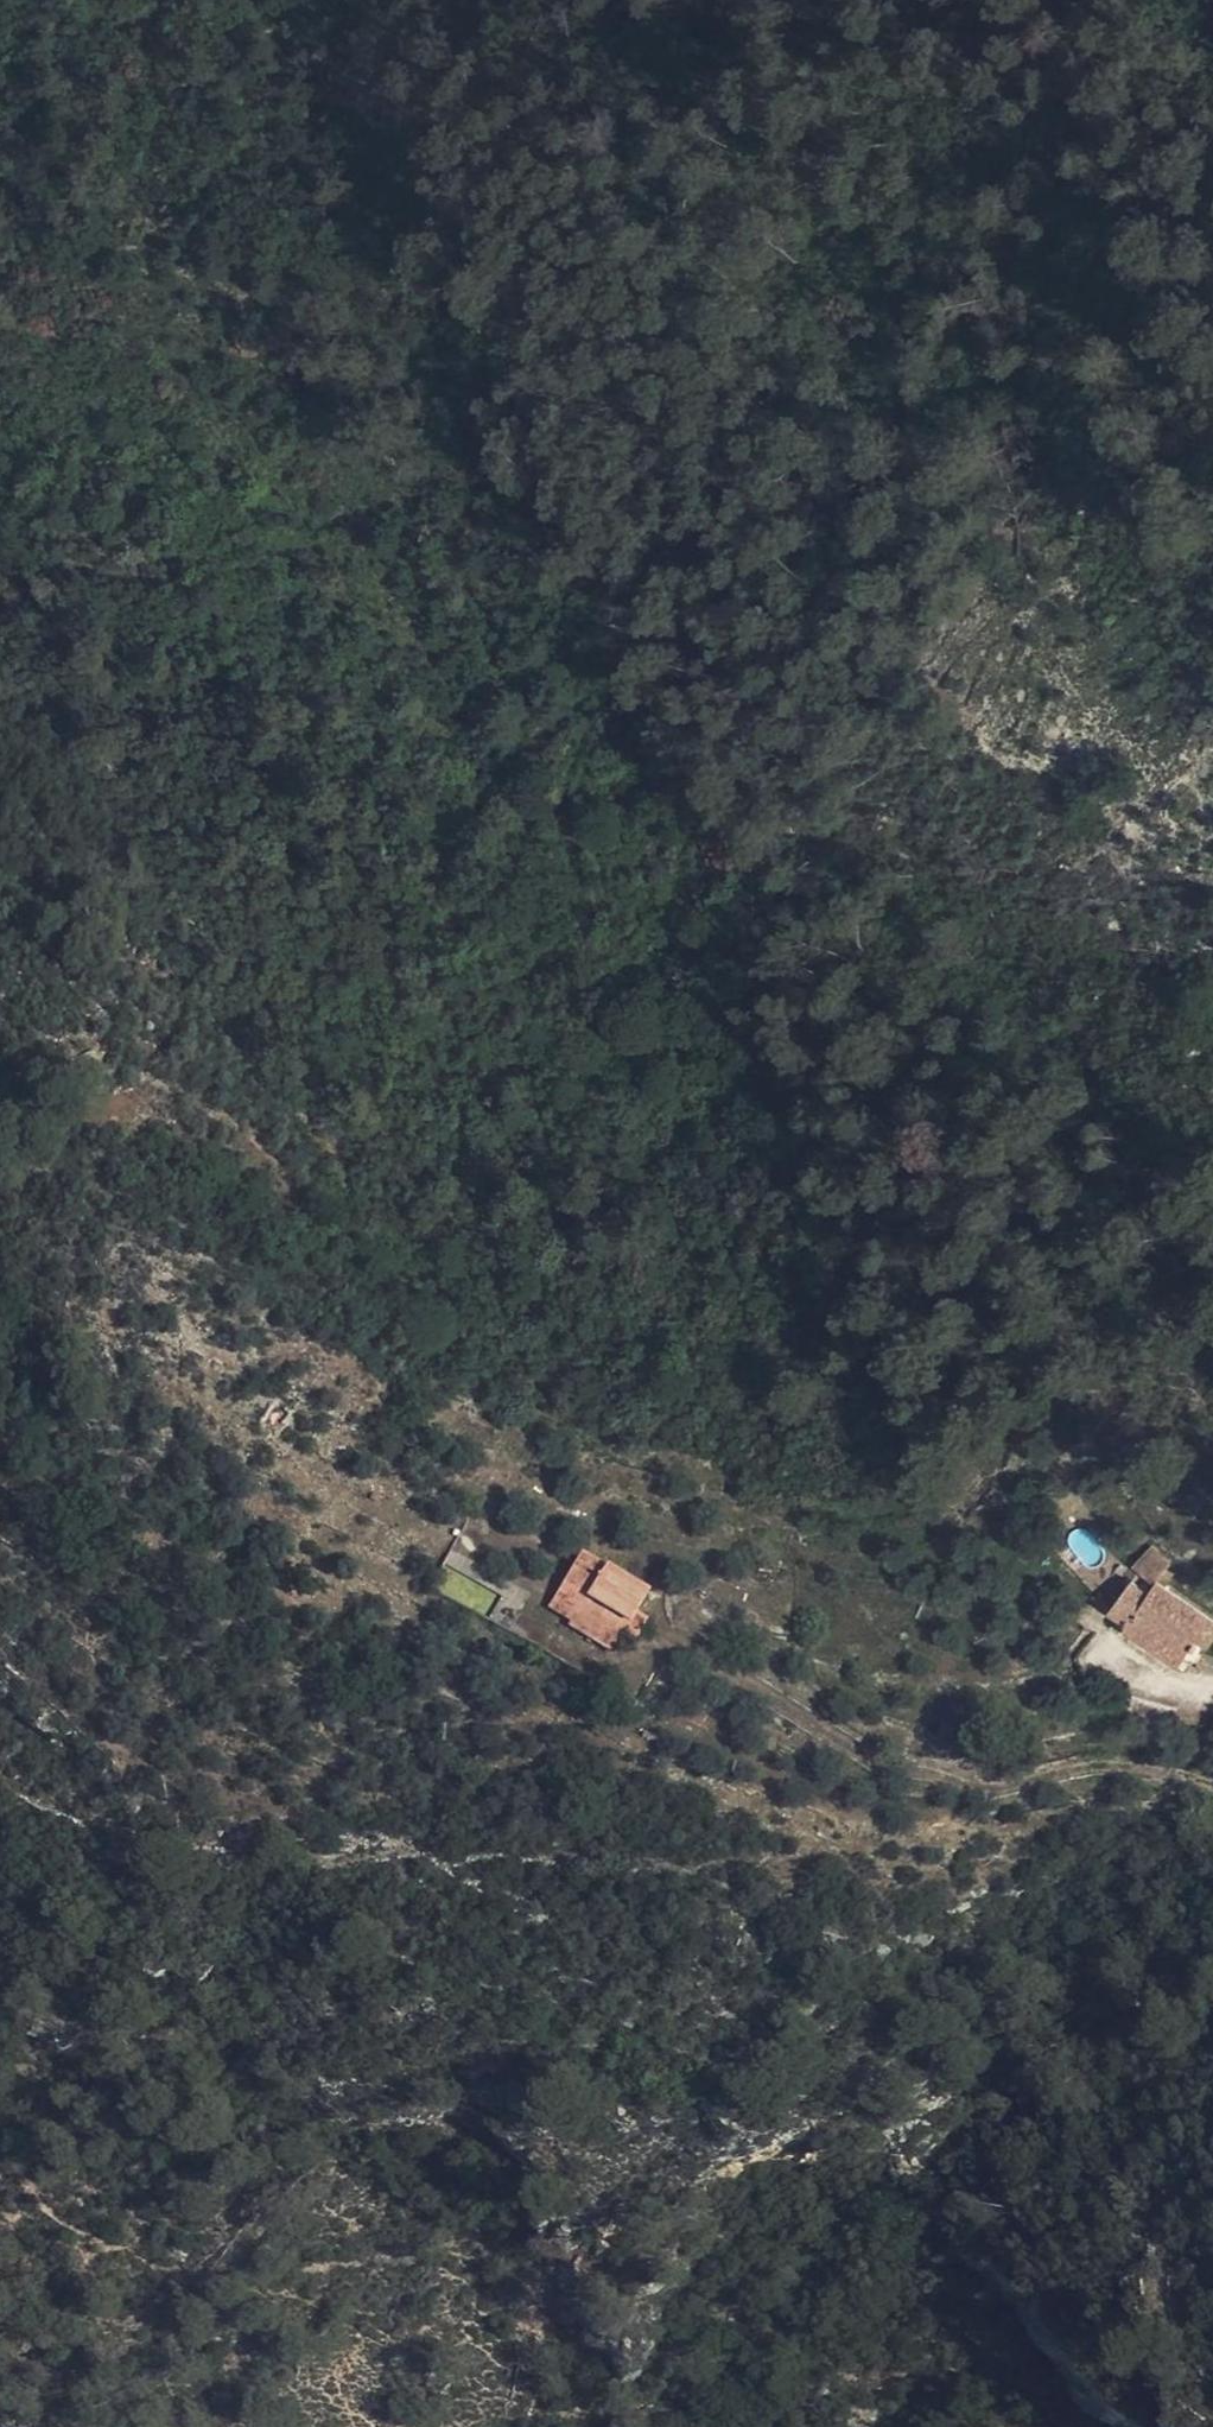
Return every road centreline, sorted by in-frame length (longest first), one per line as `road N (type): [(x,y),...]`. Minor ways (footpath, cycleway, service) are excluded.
road 1 (track): [(760,1681),(891,1752),(1010,1789),(1146,1769),(1212,1788)]

